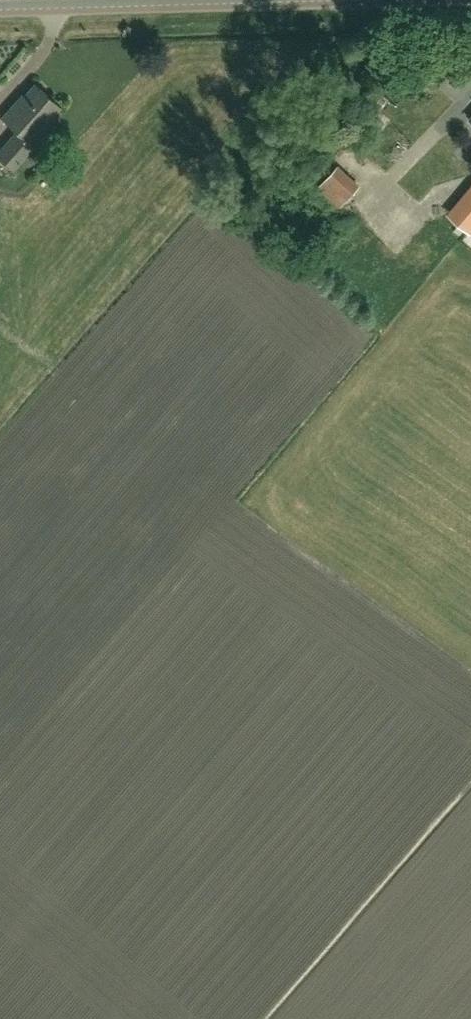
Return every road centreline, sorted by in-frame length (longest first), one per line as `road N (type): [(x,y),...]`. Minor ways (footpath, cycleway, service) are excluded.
road 1 (tertiary): [(194,0),(0,6)]

